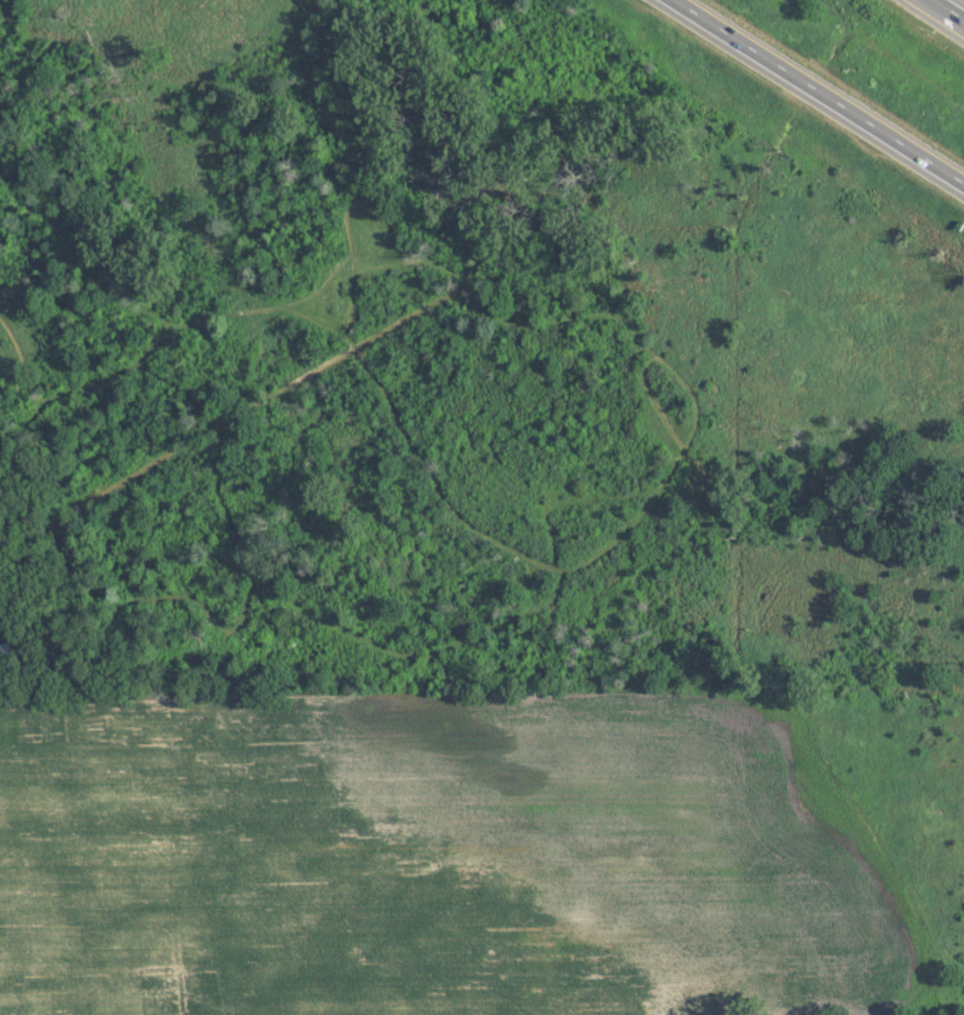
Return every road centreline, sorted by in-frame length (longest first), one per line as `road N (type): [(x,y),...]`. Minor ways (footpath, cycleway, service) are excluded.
road 1 (motorway): [(670,0),(963,183)]

